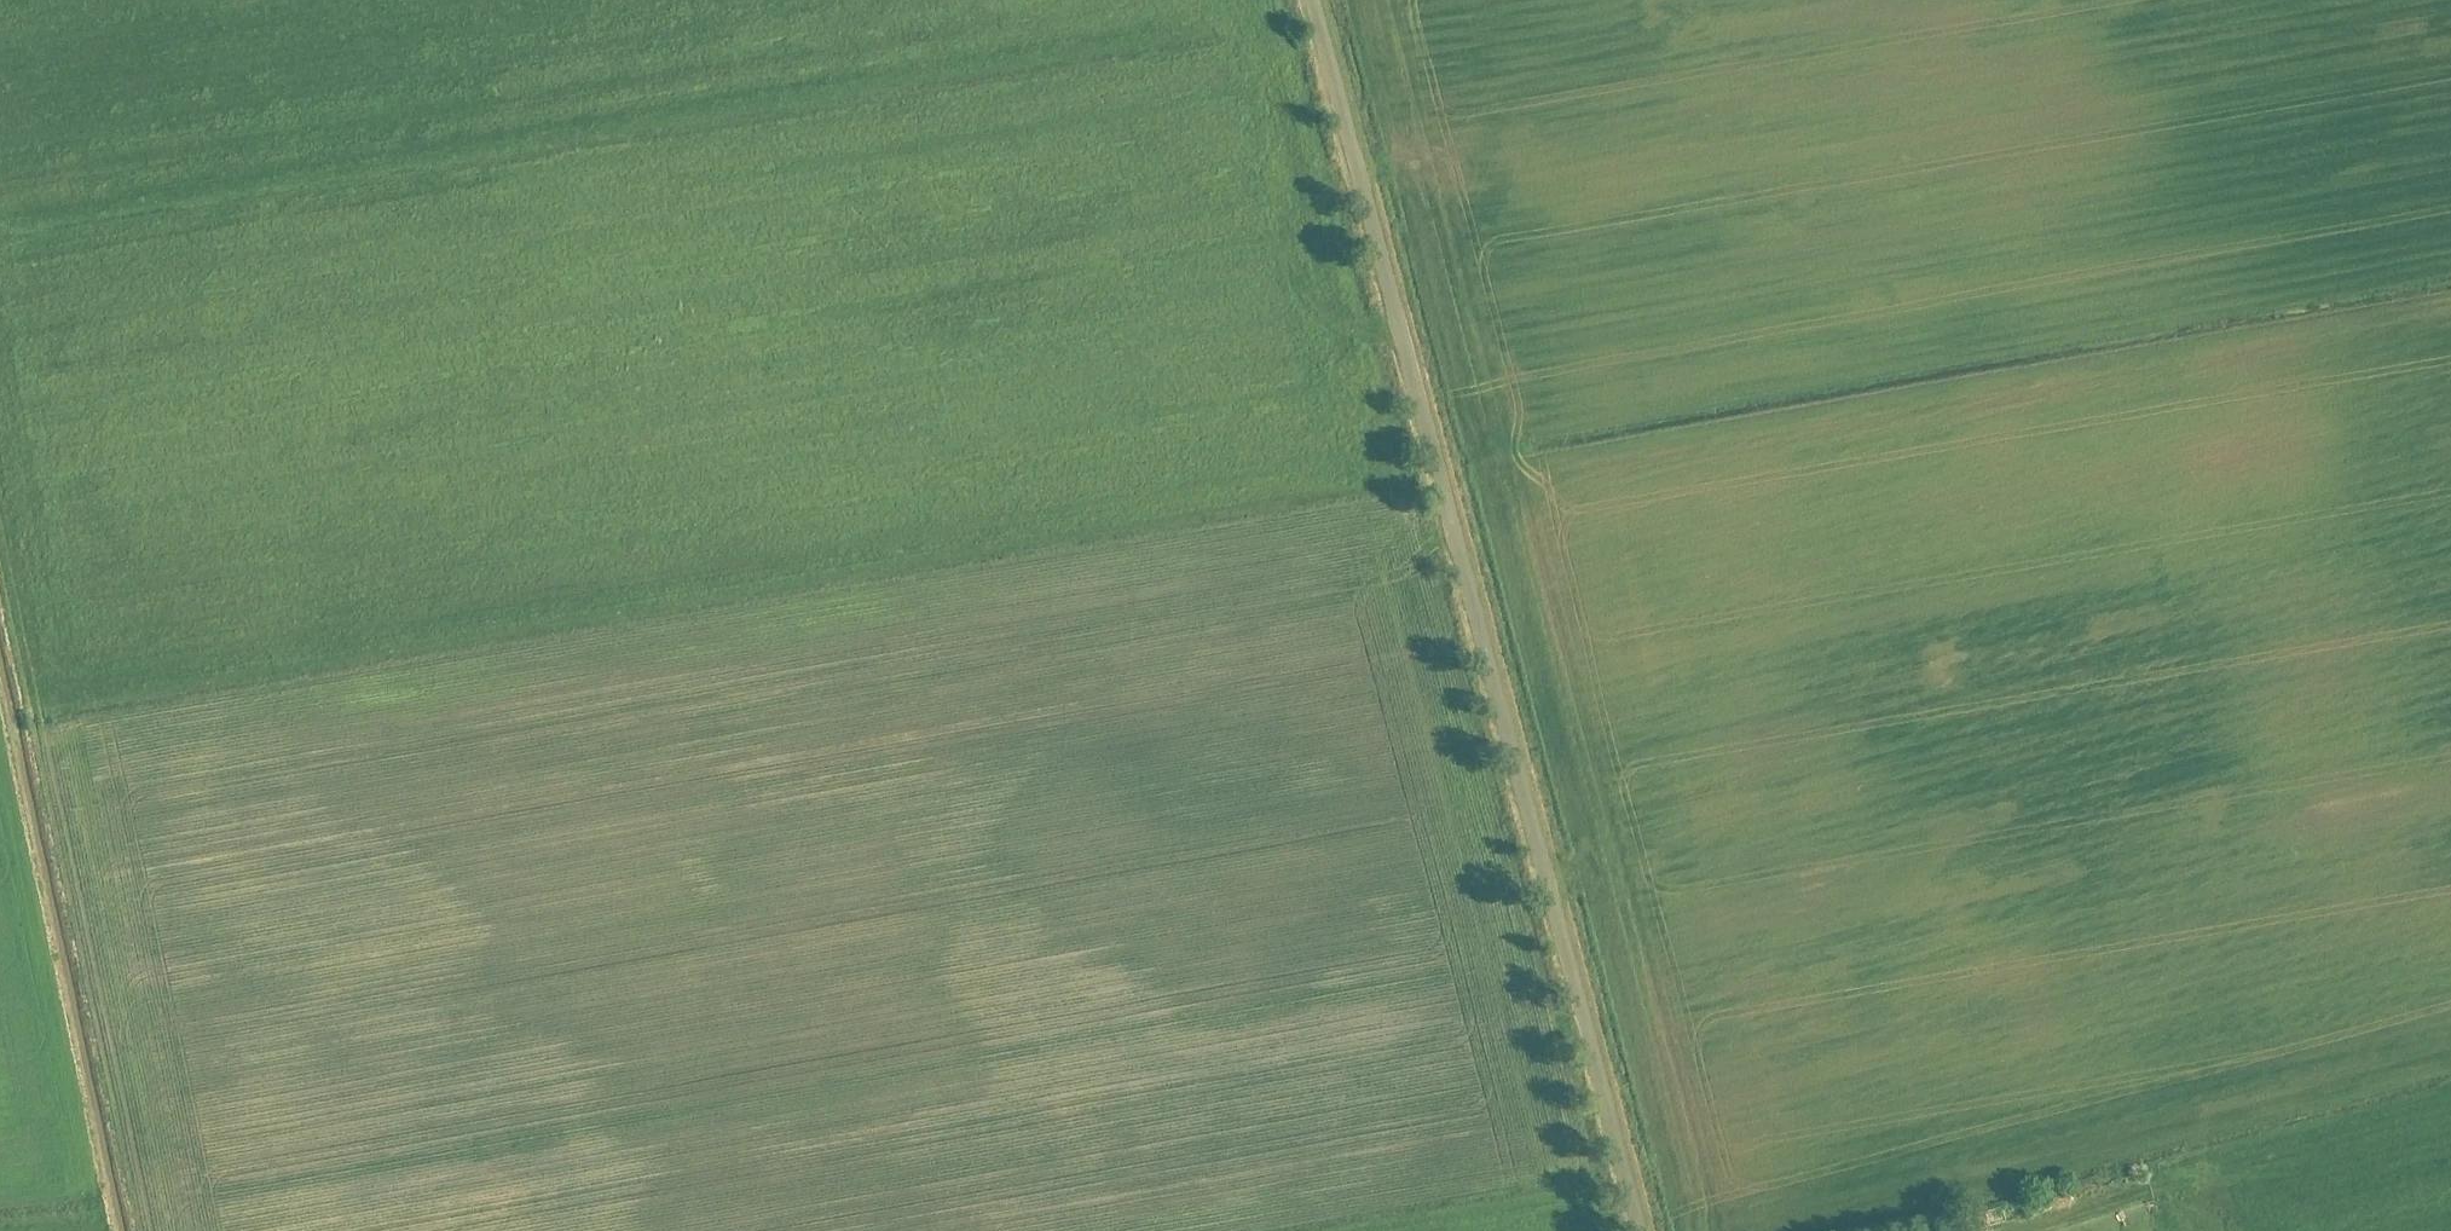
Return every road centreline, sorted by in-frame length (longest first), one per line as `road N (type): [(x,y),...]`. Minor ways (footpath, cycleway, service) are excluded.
road 1 (unclassified): [(1644,1230),(1312,0)]

